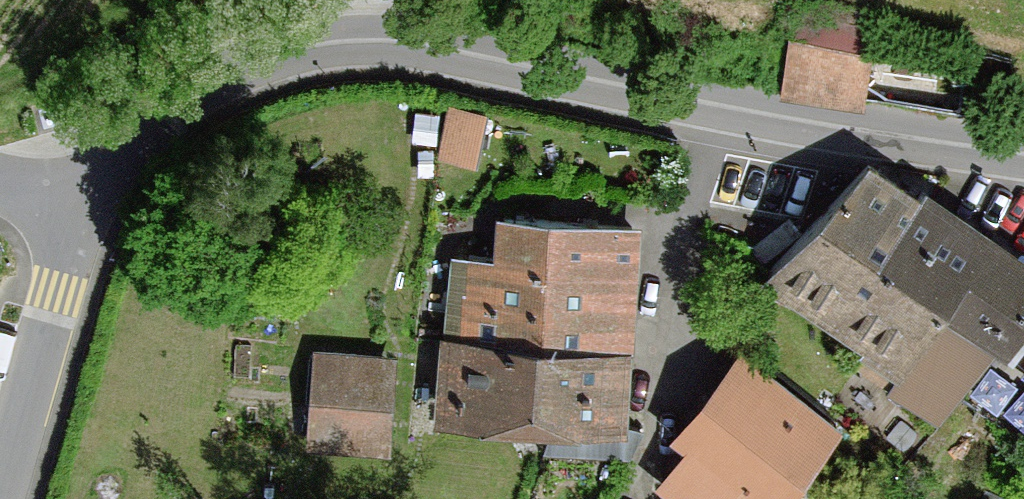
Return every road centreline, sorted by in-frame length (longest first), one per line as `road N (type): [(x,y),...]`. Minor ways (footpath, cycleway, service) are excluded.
road 1 (tertiary): [(1023,154),(379,42),(300,52),(219,80),(128,147),(80,203)]
road 2 (tertiary): [(80,203),(0,494)]

